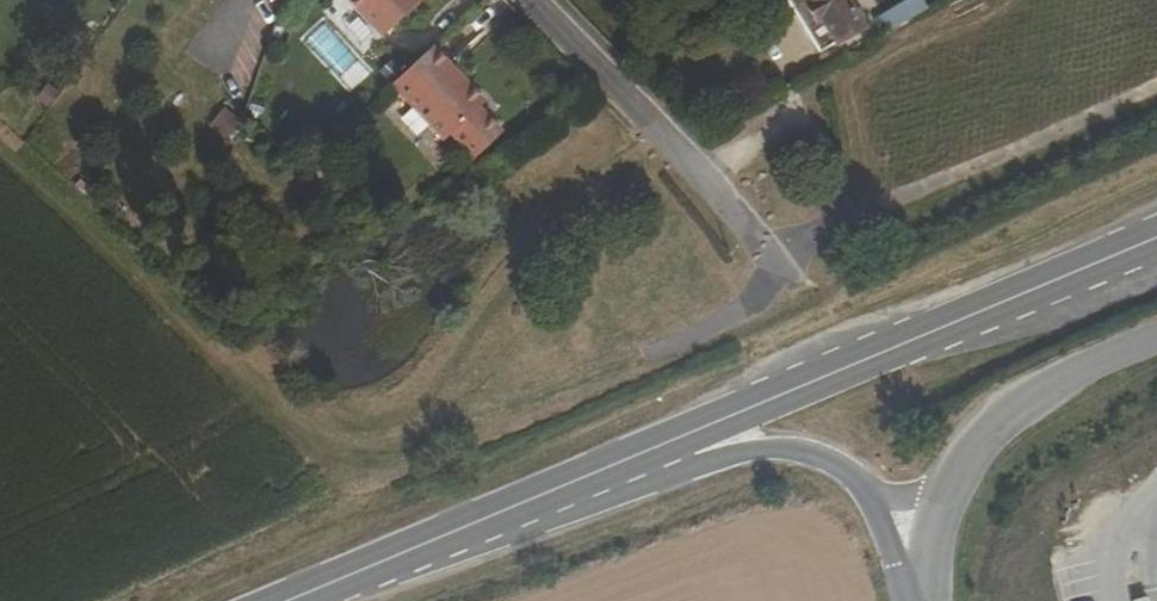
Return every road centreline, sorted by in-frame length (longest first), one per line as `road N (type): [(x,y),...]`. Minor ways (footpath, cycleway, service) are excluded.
road 1 (track): [(1156,89),(922,191),(575,389),(369,462),(297,448),(0,163)]
road 2 (tertiary): [(1156,239),(661,447)]
road 3 (tertiary): [(661,447),(295,600)]
road 4 (residential): [(778,275),(532,0)]
road 5 (unclassified): [(1156,339),(1033,393),(973,445),(948,495)]
road 6 (unclassified): [(661,447),(702,461),(763,450),(805,452),(843,468),(873,494)]

